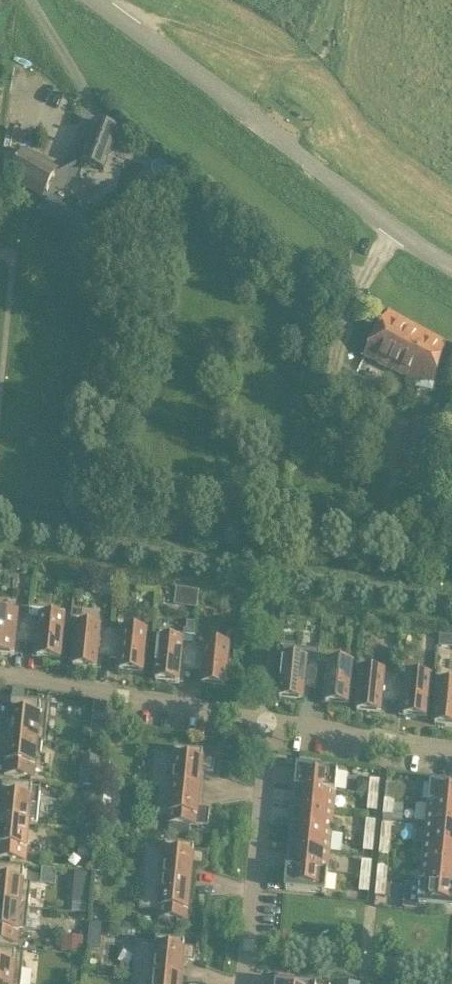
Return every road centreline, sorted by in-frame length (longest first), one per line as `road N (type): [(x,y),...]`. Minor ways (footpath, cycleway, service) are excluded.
road 1 (unclassified): [(451,268),(96,0)]
road 2 (residential): [(267,724),(0,676)]
road 3 (residential): [(244,983),(267,724)]
road 4 (track): [(316,60),(281,59),(154,20),(130,25)]
road 5 (residential): [(451,752),(267,724)]

